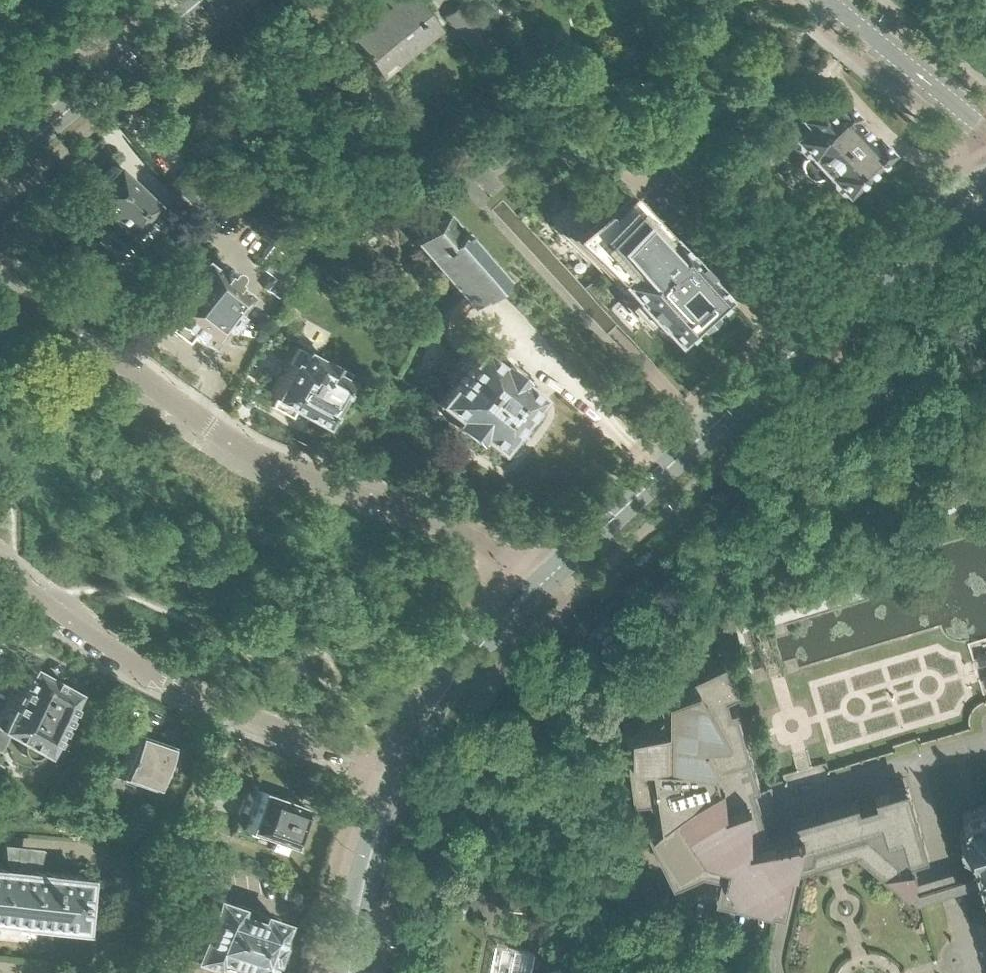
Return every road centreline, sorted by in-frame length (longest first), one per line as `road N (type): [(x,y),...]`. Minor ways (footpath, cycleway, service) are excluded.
road 1 (residential): [(543,583),(505,553),(400,502),(262,459),(0,269)]
road 2 (secondary): [(543,583),(912,244)]
road 3 (residential): [(0,568),(159,677),(402,773)]
road 4 (residential): [(0,161),(195,0)]
road 5 (secondary): [(402,773),(446,692),(543,583)]
road 6 (secondary): [(351,972),(364,884),(402,773)]
road 7 (residential): [(985,126),(831,0)]

